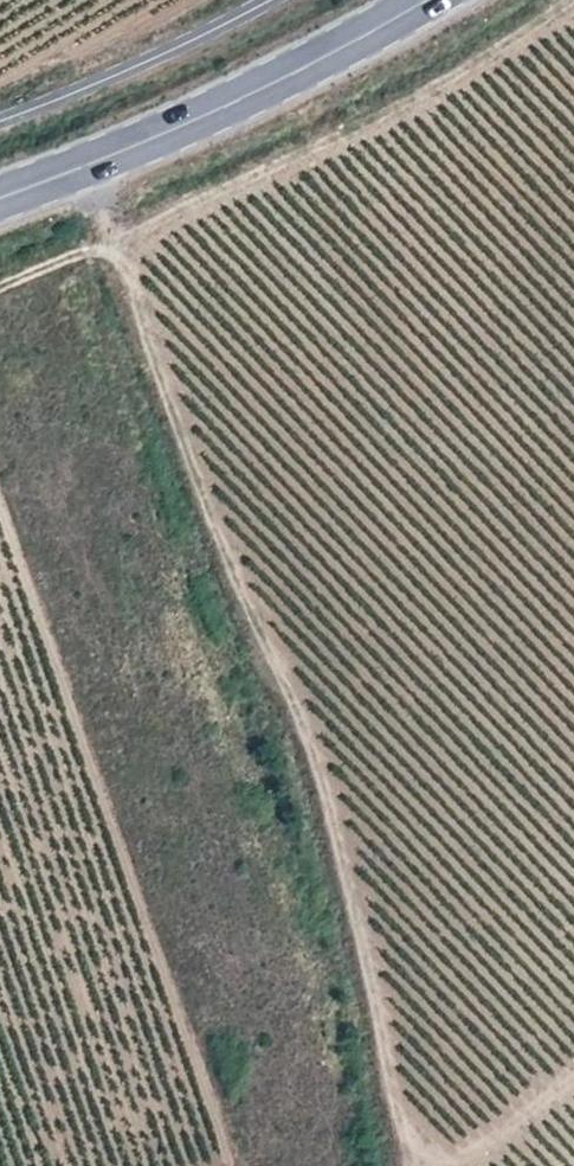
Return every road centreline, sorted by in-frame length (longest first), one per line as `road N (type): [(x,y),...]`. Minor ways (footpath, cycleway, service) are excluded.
road 1 (secondary): [(0,199),(112,158),(428,0)]

